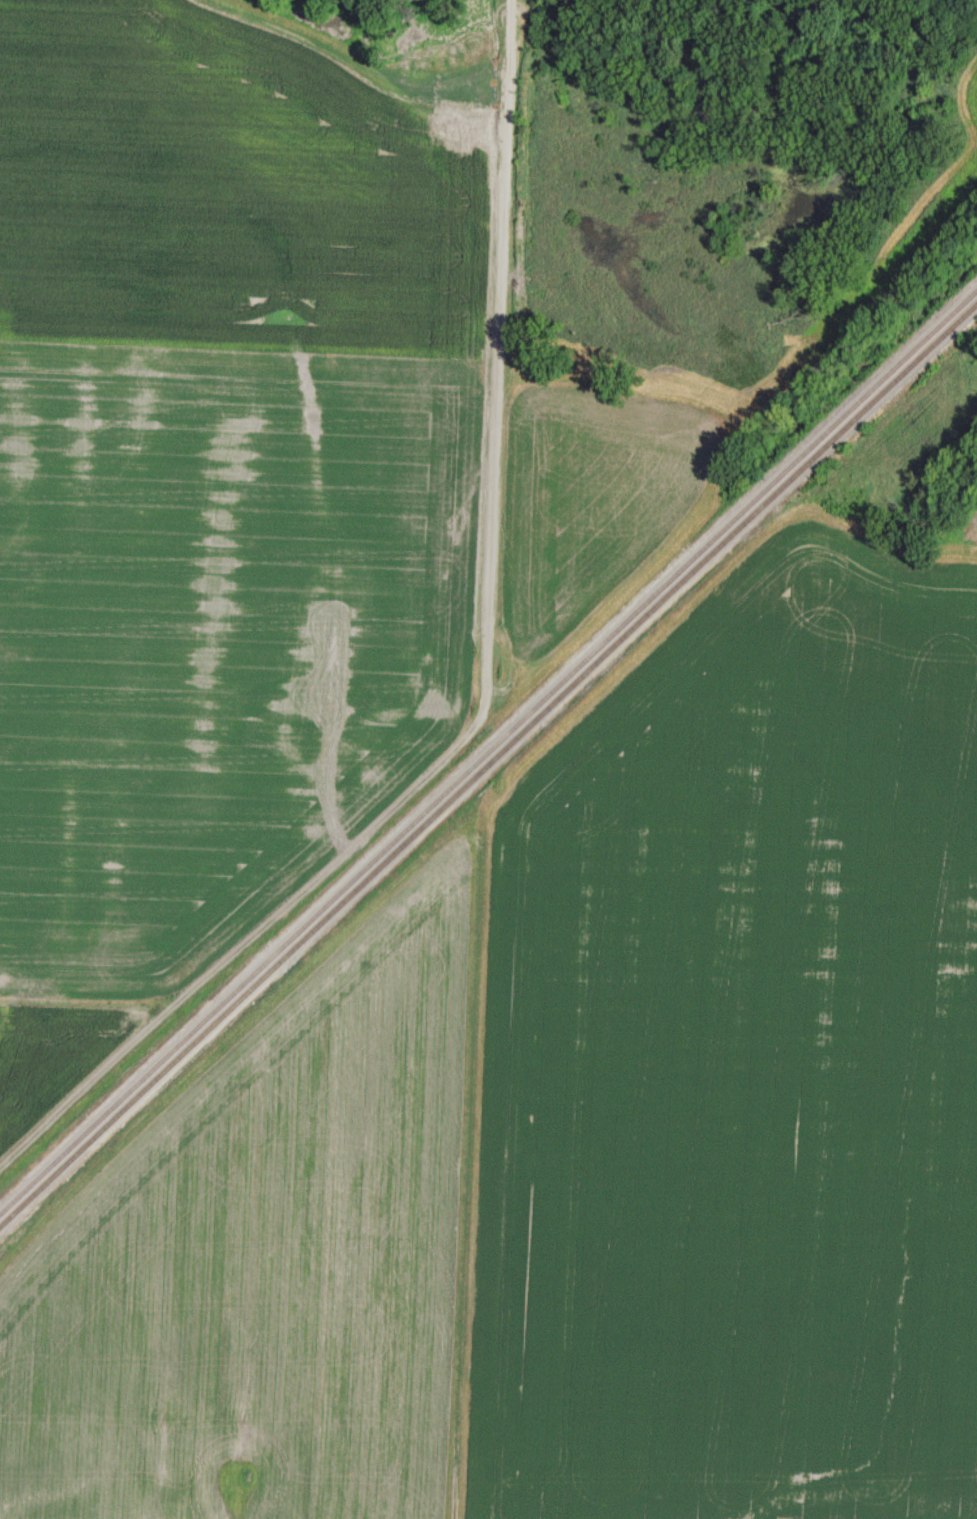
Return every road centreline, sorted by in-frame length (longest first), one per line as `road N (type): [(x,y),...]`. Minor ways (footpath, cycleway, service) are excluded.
road 1 (tertiary): [(0,1163),(481,724),(511,0)]

